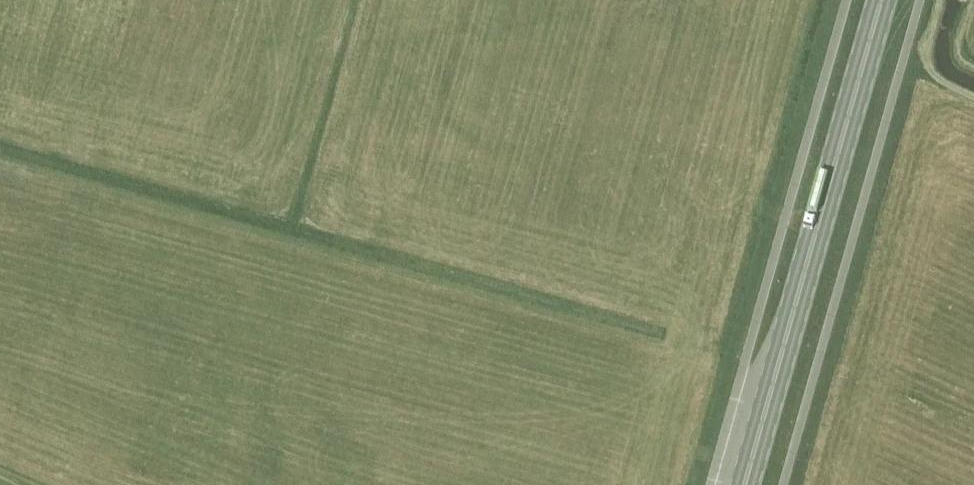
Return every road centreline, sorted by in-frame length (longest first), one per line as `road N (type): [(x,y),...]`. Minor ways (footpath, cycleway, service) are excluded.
road 1 (primary): [(743,484),(879,0)]

